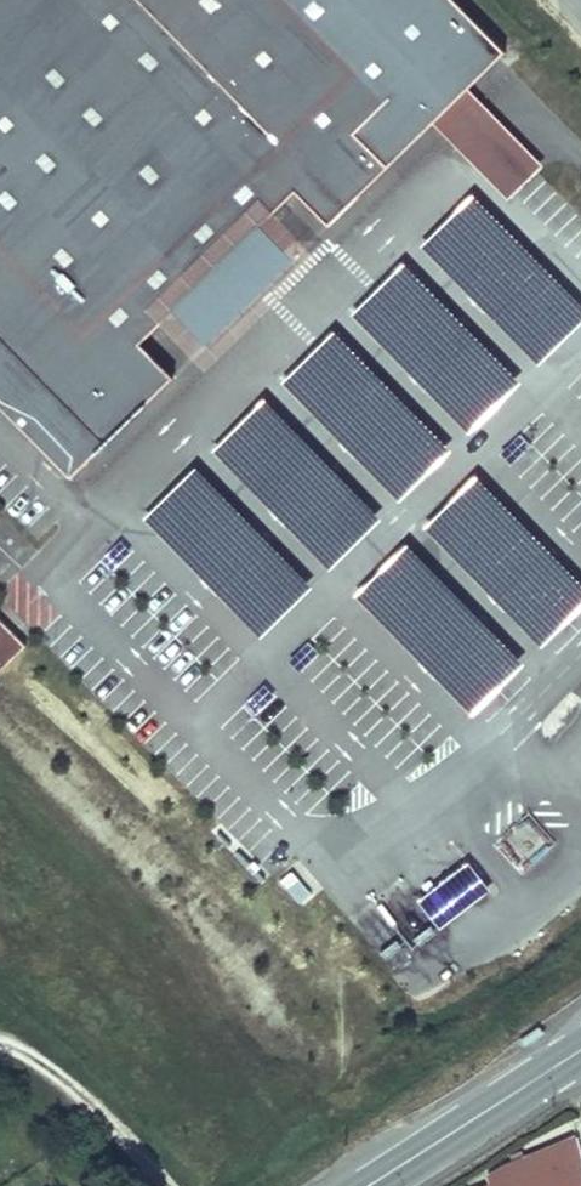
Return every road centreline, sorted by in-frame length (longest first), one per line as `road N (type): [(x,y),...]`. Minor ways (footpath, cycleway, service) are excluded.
road 1 (primary): [(364,1185),(580,1047)]

